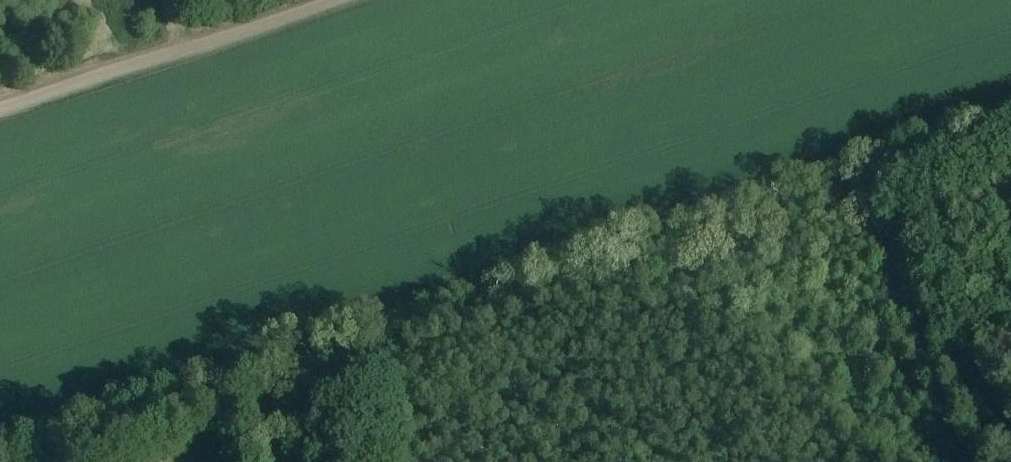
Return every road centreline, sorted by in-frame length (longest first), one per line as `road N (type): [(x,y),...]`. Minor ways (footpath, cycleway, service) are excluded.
road 1 (track): [(25,461),(863,184)]
road 2 (track): [(0,110),(323,0)]
road 3 (track): [(1010,135),(863,184)]

